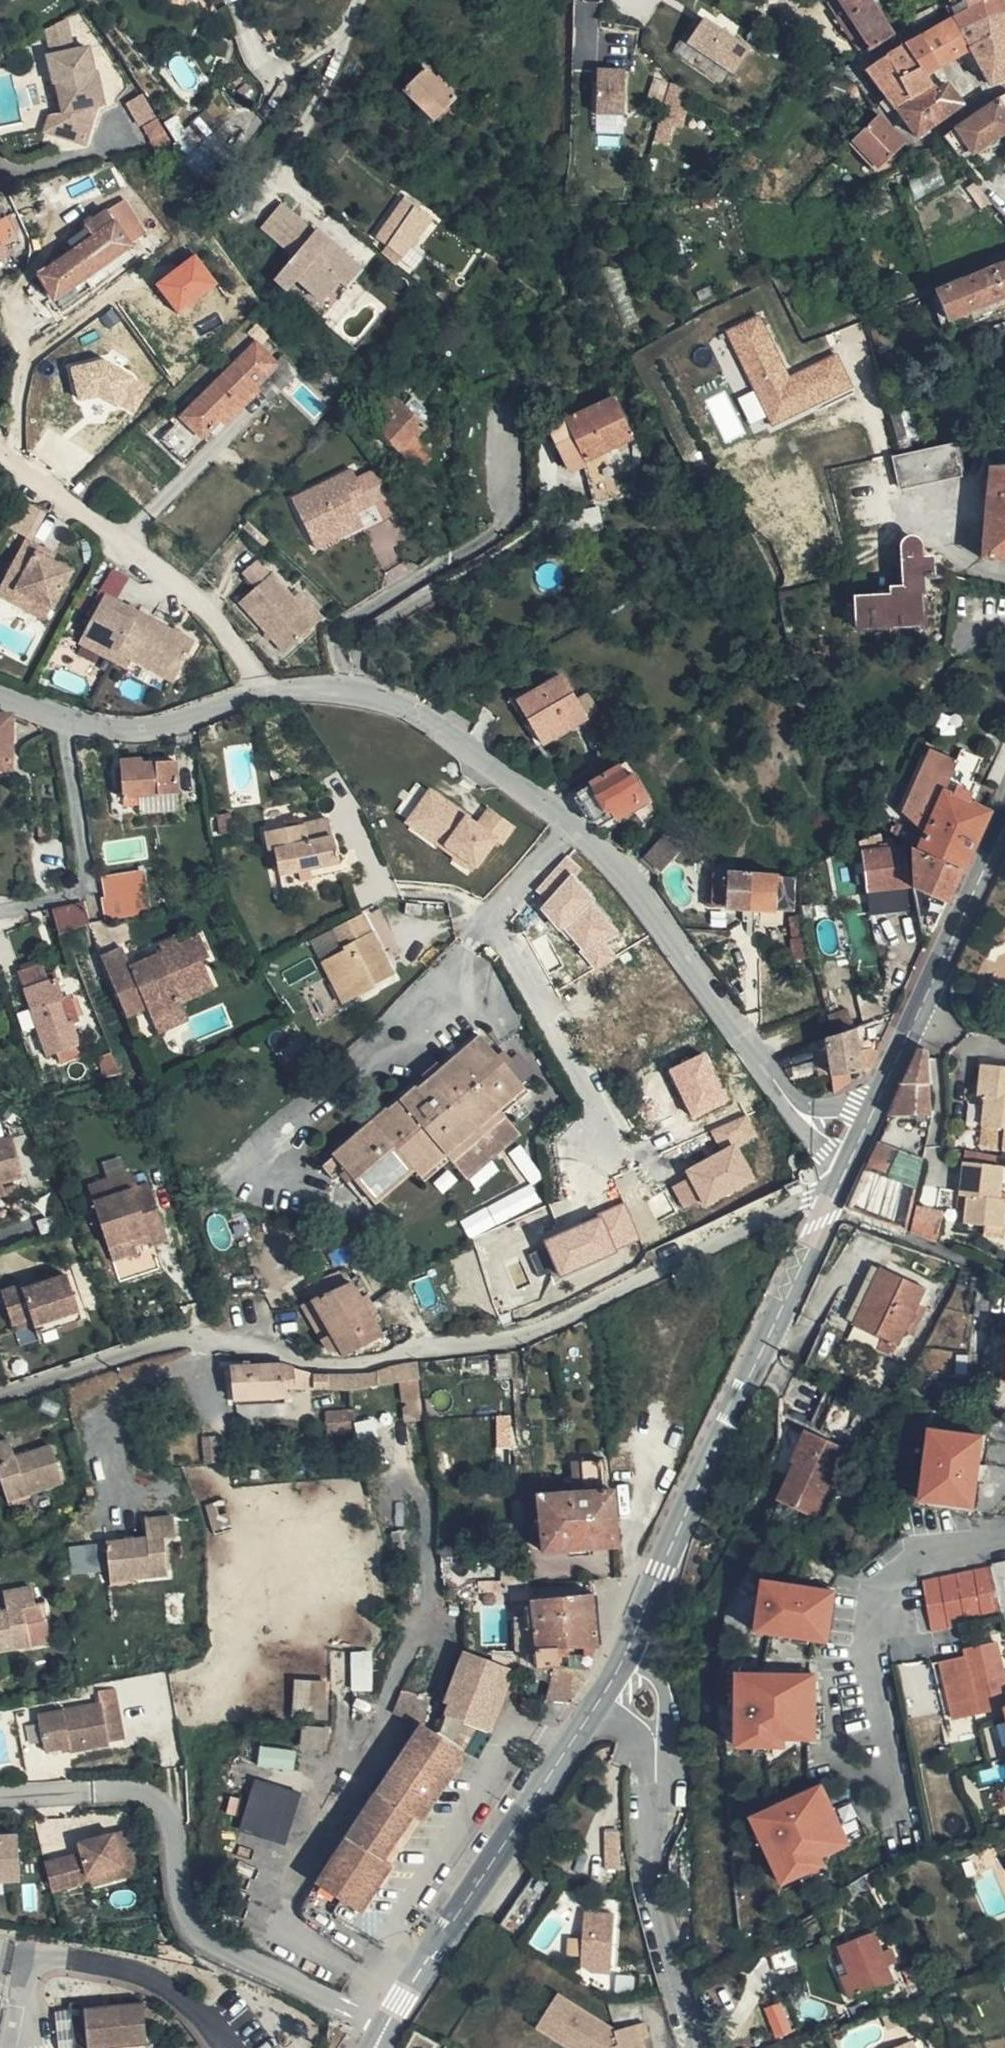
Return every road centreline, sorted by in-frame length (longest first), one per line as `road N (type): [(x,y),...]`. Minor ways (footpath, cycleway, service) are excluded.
road 1 (residential): [(0,1396),(167,1338),(216,1334),(339,1359),(530,1334),(797,1201),(830,1204)]
road 2 (residential): [(569,829),(418,710),(376,694),(336,687),(262,690),(150,727),(98,724),(0,696)]
road 3 (residential): [(388,2025),(201,1931),(183,1899),(173,1817),(147,1794),(0,1797)]
road 4 (residential): [(569,829),(426,994),(250,1168)]
road 5 (tertiary): [(640,1623),(830,1204)]
road 6 (residential): [(1004,1537),(917,1558),(878,1588),(864,1628),(864,1676),(909,1855)]
road 7 (tertiary): [(388,2025),(591,1711)]
road 8 (residential): [(792,1109),(611,863),(569,829)]
road 9 (tertiary): [(868,1120),(1004,823)]
road 10 (residential): [(697,2047),(650,1852),(656,1754)]
road 11 (residential): [(656,1754),(667,1713),(665,1679),(640,1623)]

